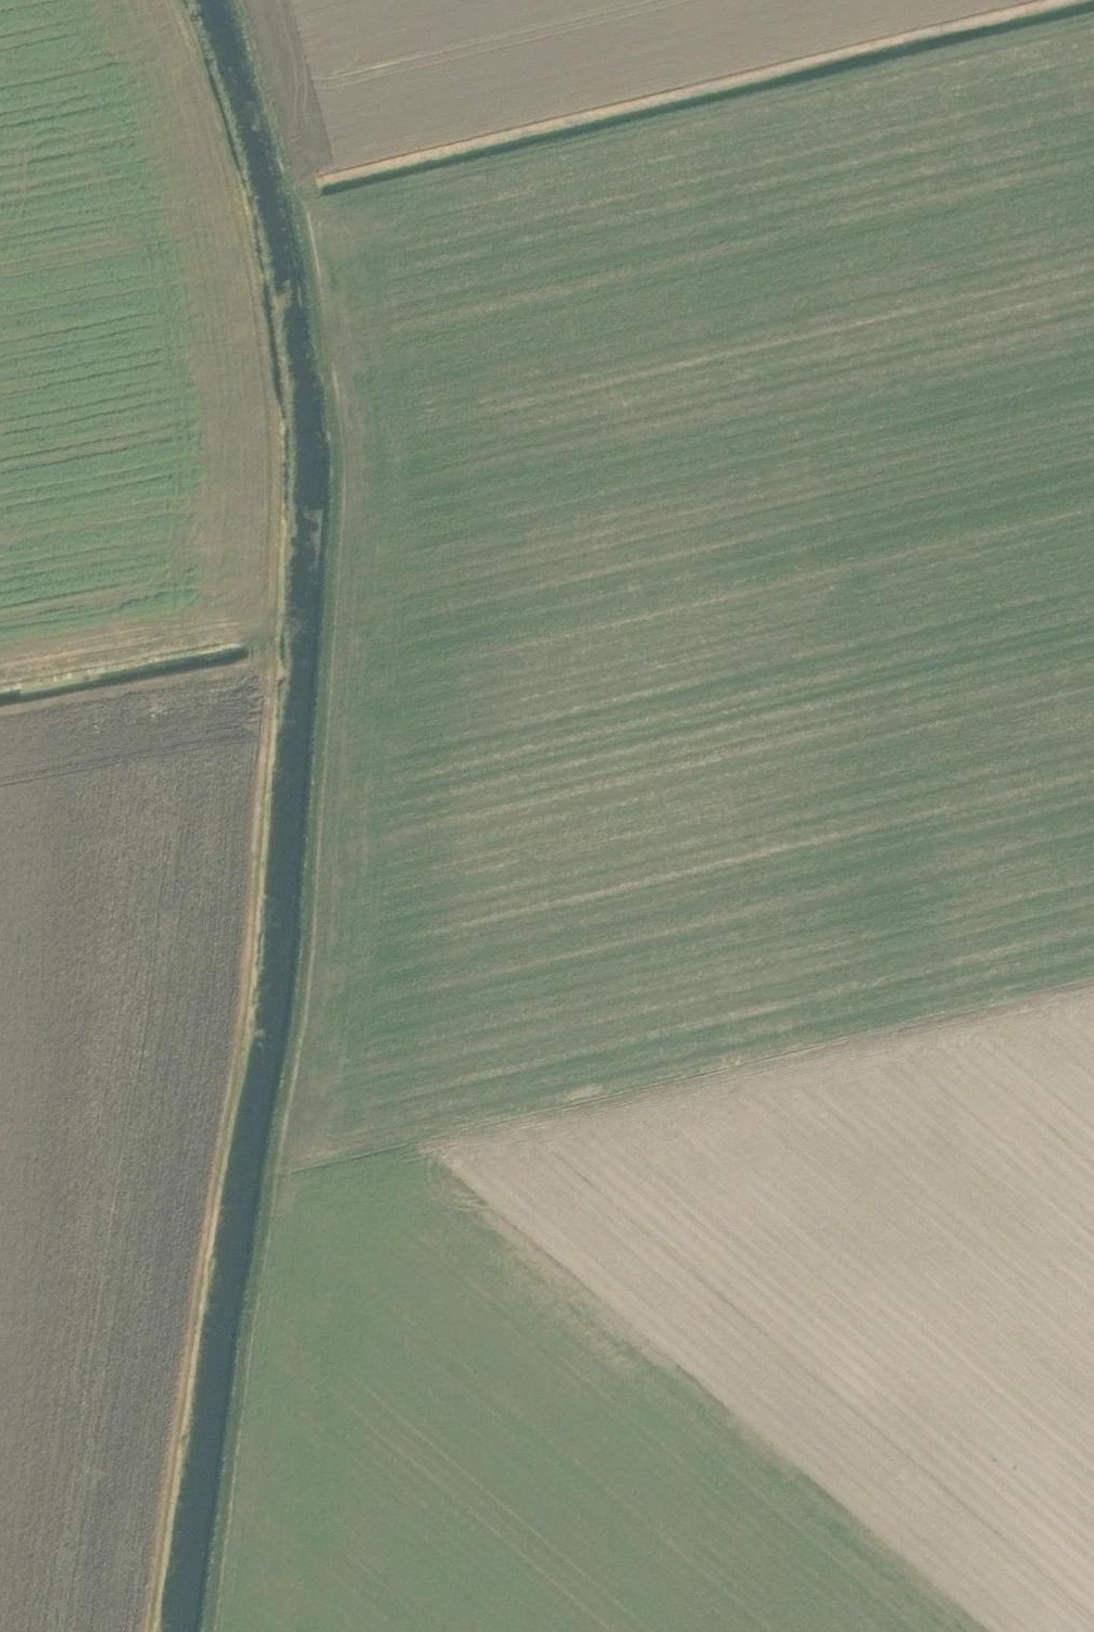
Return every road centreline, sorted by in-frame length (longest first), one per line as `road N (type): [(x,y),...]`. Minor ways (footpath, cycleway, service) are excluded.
road 1 (track): [(218,1631),(314,989),(343,505),(313,251),(240,0)]

